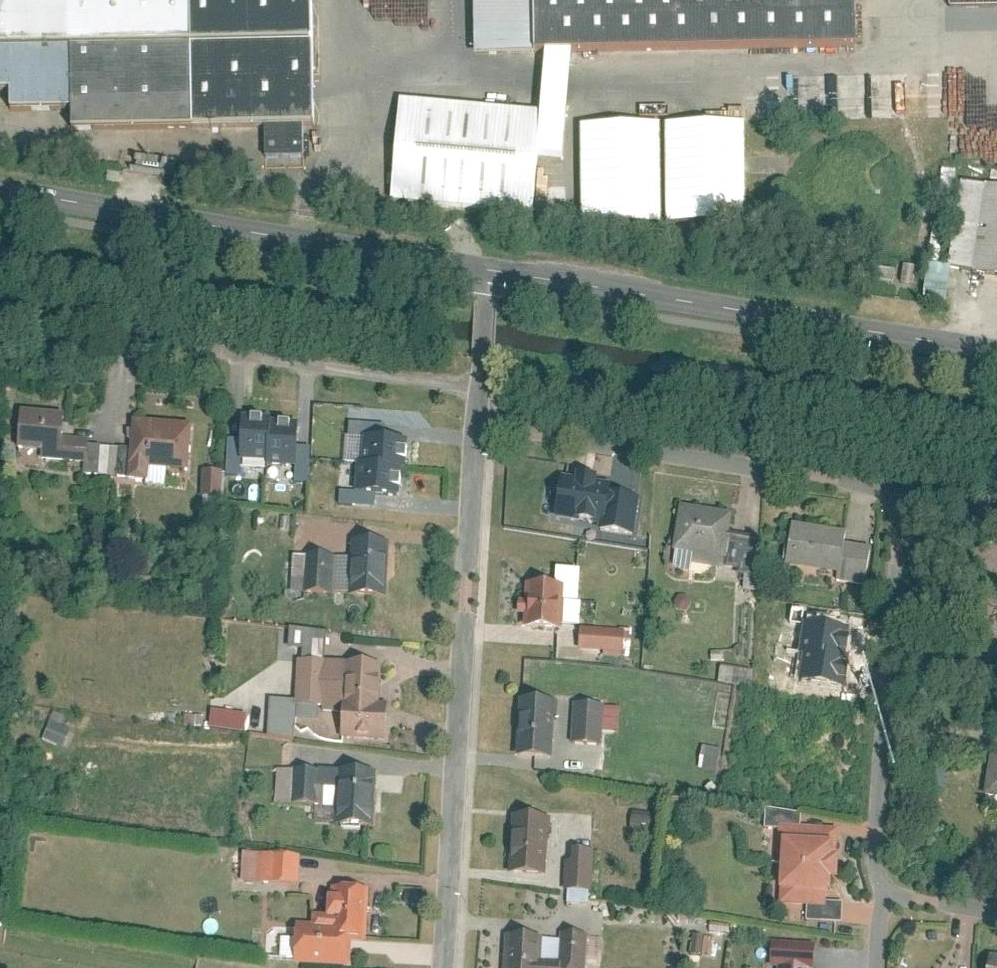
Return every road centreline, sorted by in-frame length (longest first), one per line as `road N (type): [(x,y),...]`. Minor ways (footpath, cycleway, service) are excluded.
road 1 (residential): [(475,422),(444,967)]
road 2 (residential): [(901,491),(871,870),(905,896),(996,909)]
road 3 (residential): [(488,266),(996,346)]
road 4 (residential): [(0,188),(488,266)]
road 5 (residential): [(475,422),(901,491)]
road 6 (residential): [(121,330),(478,394)]
road 7 (residential): [(488,266),(478,394)]

